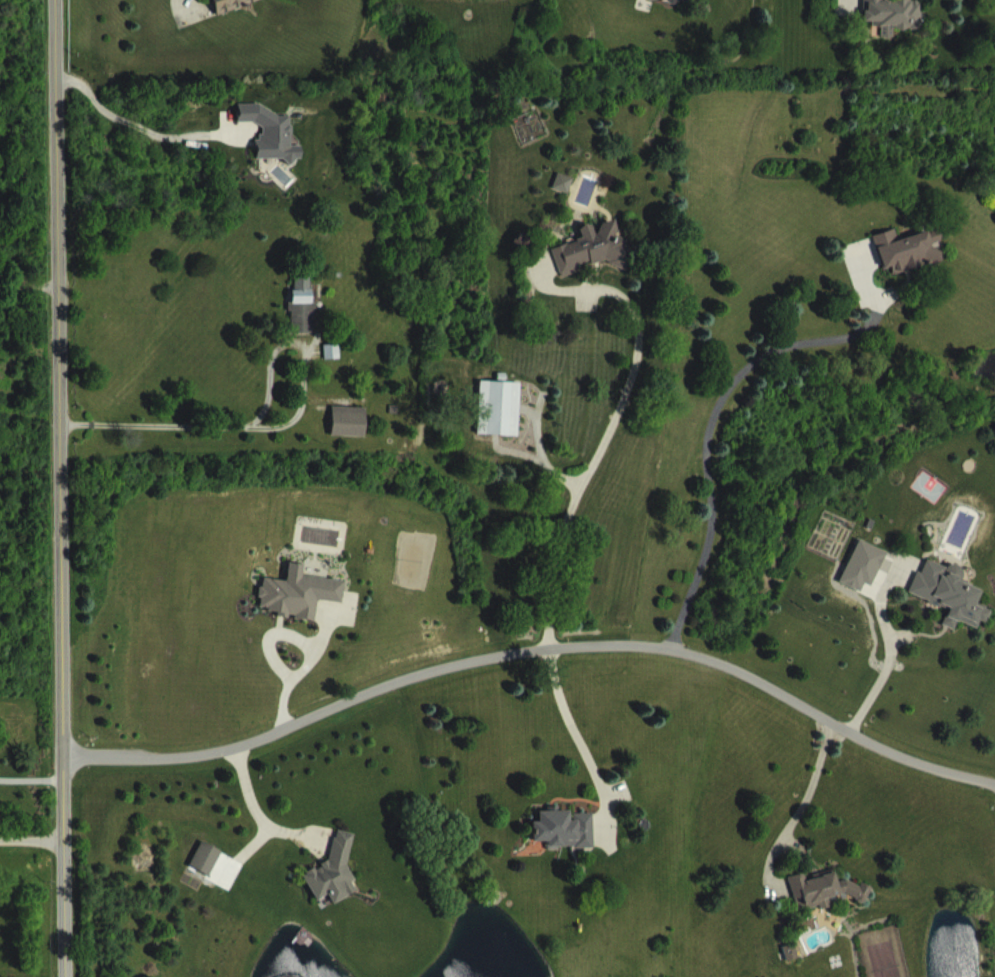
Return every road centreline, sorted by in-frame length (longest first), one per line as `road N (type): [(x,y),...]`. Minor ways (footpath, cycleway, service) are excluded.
road 1 (residential): [(62,753),(253,741),(479,655),(636,638),(727,666),(829,727),(994,779)]
road 2 (secondary): [(63,976),(60,0)]
road 3 (residential): [(829,727),(764,886)]

